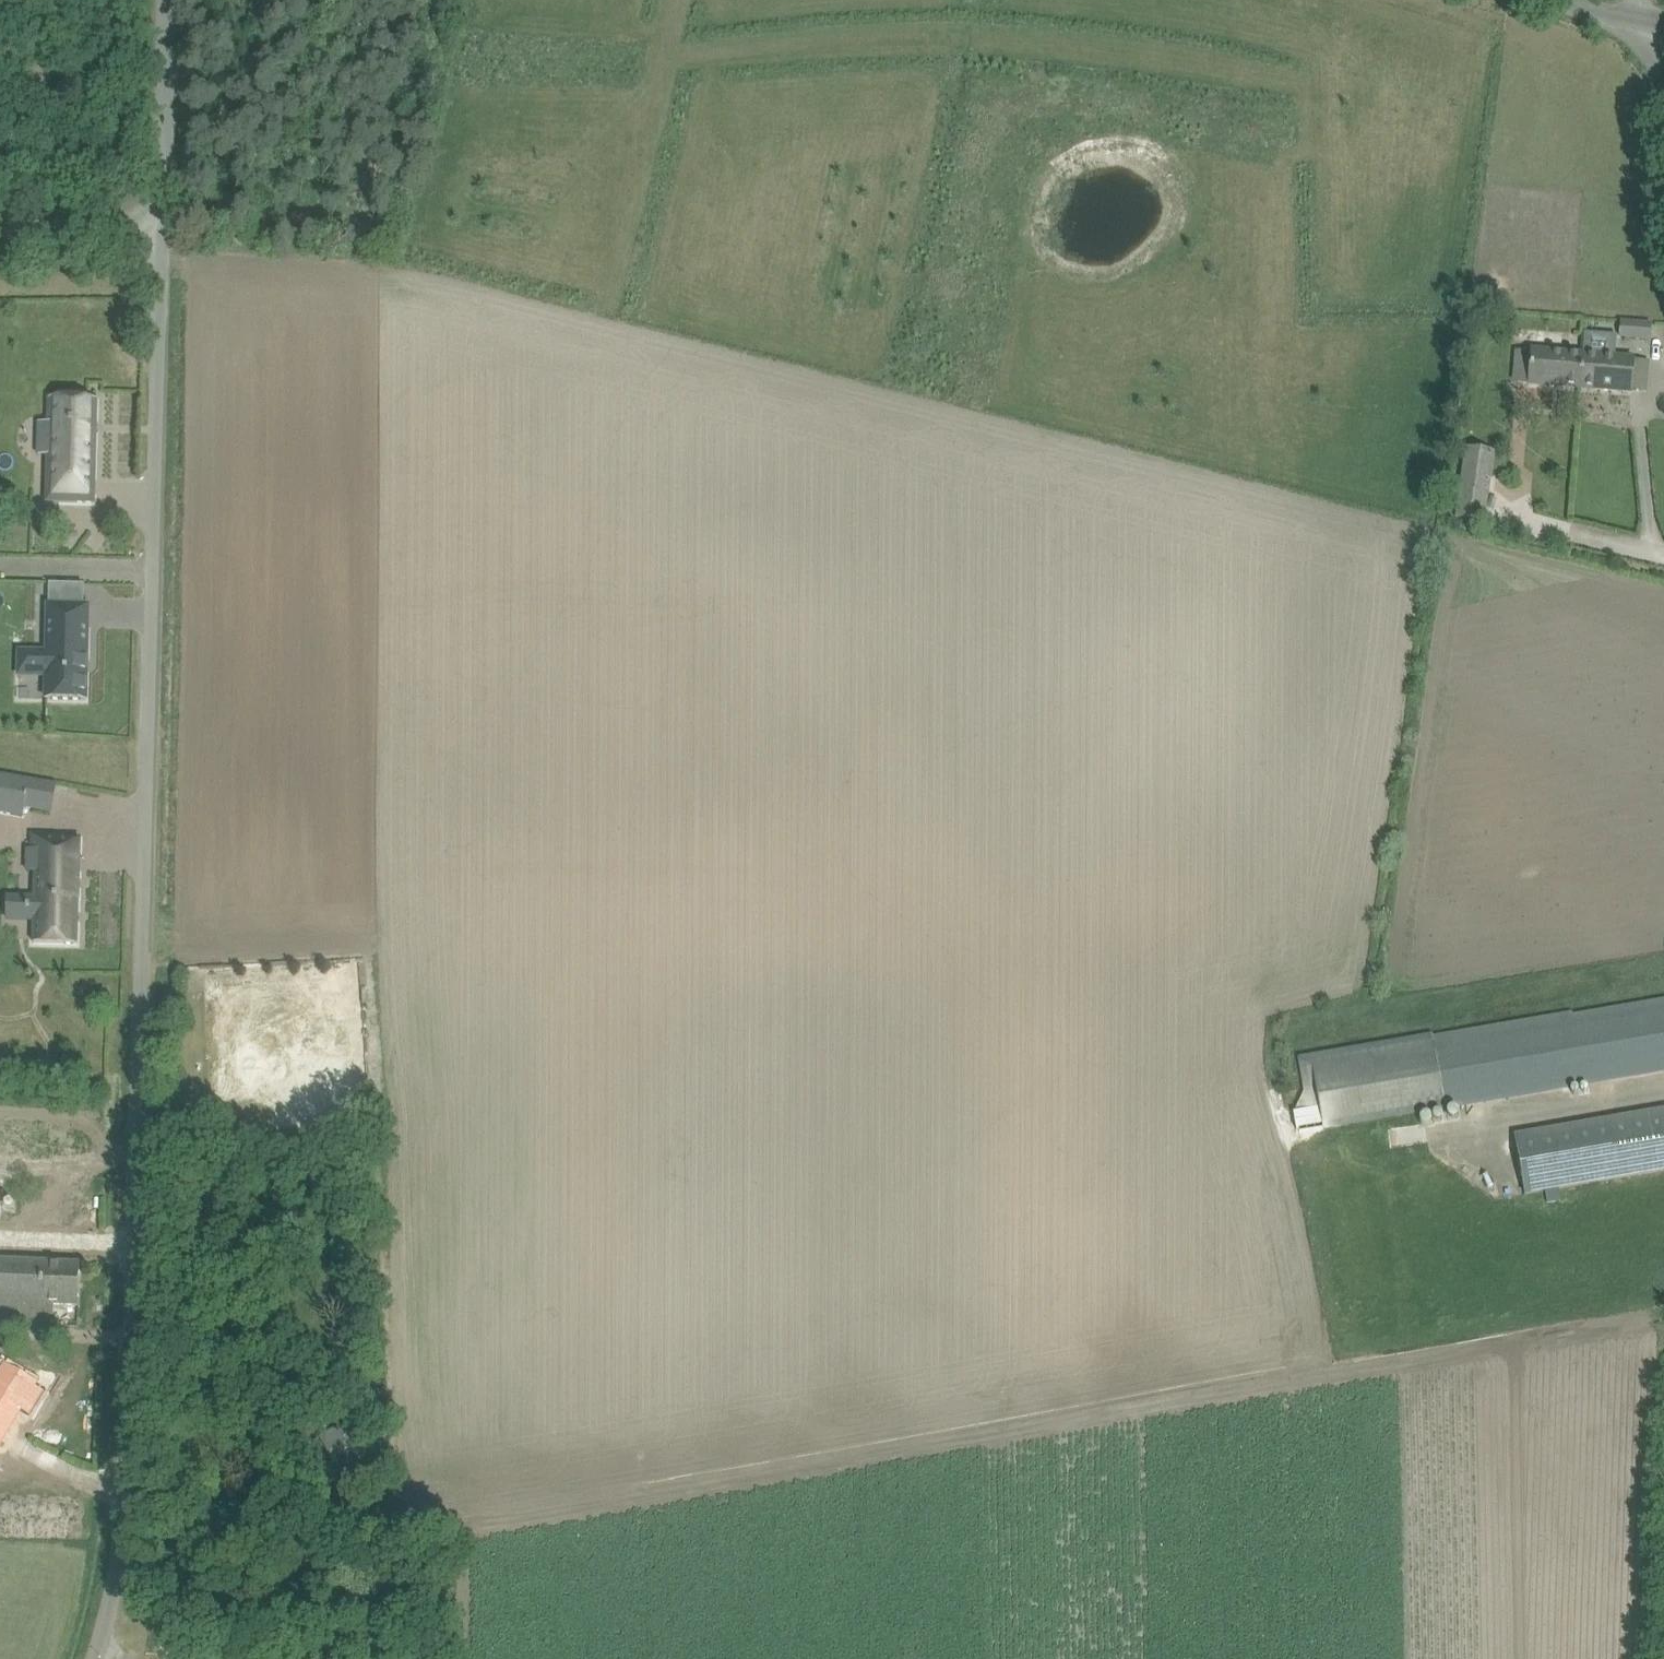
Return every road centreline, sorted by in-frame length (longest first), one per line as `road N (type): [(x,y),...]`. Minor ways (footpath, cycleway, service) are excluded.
road 1 (unclassified): [(86,1658),(112,1560),(124,1448),(157,242)]
road 2 (unclassified): [(157,242),(165,0)]
road 3 (unclassified): [(157,242),(0,239)]

